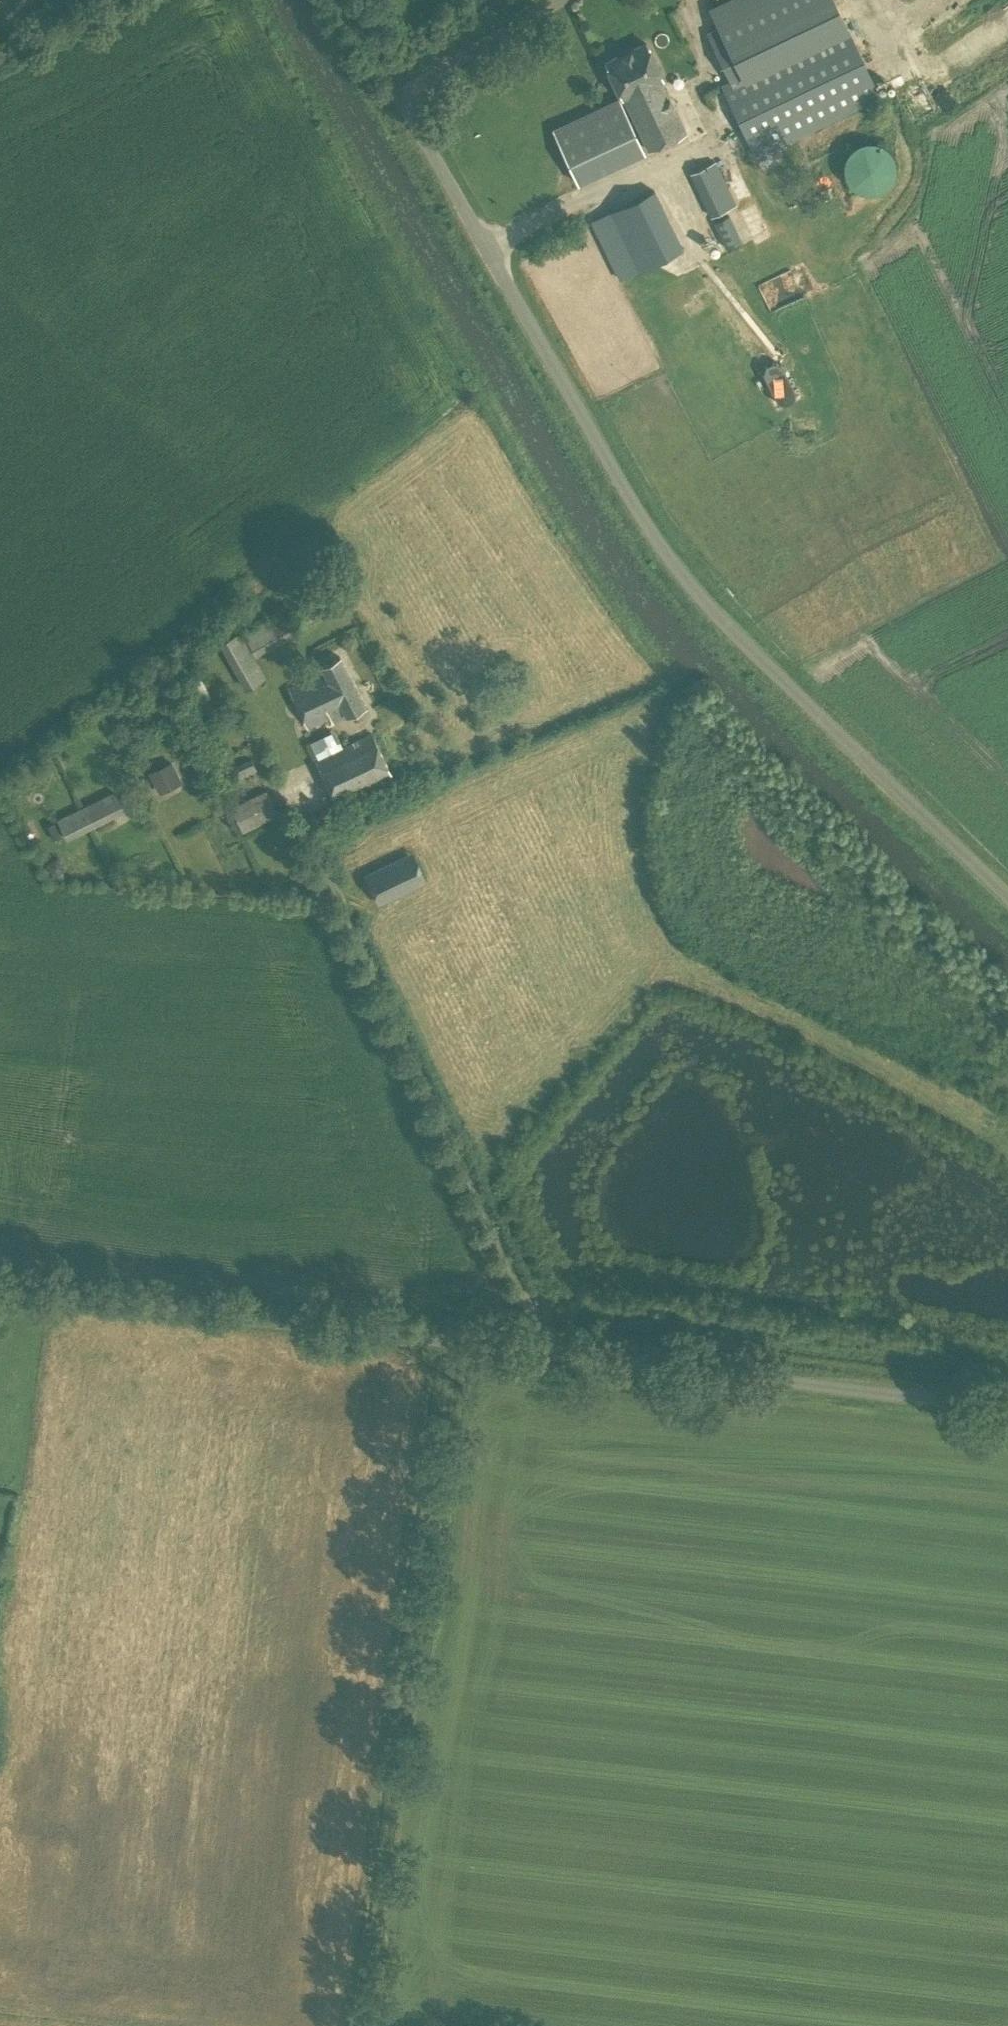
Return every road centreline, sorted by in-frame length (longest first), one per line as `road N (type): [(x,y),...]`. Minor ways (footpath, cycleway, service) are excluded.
road 1 (unclassified): [(1007,905),(777,688),(674,574),(421,155),(409,115),(431,70),(560,0)]
road 2 (unclassified): [(1007,1410),(0,1286)]

